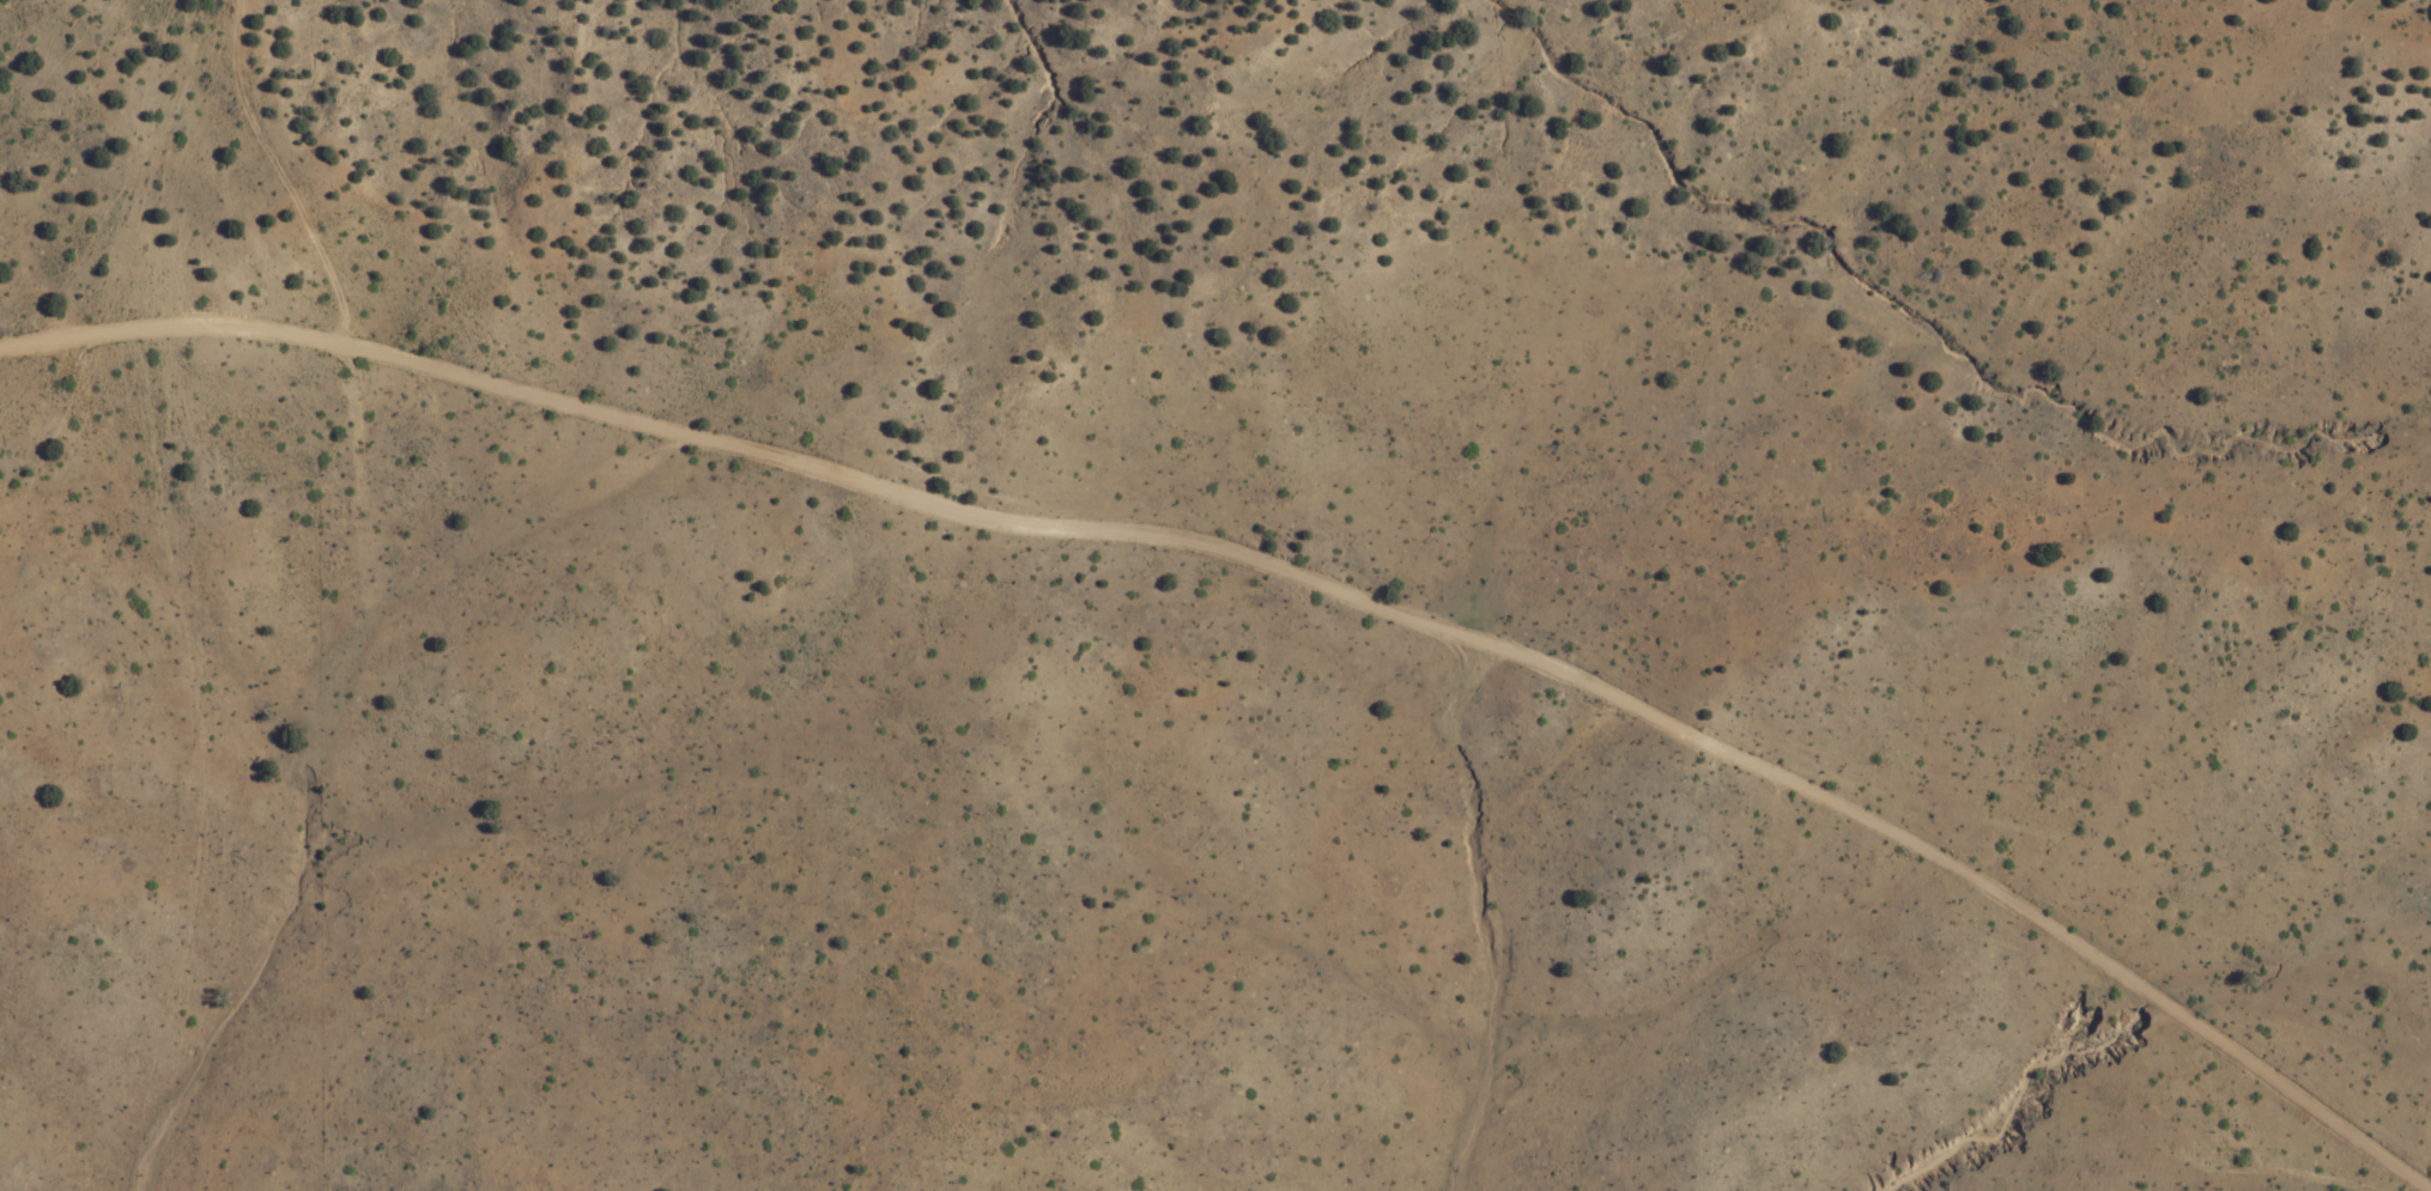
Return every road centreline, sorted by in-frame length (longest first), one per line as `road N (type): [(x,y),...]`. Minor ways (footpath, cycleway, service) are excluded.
road 1 (residential): [(2430,1190),(2122,972),(1916,845),(1564,673),(1248,557),(1138,534),(1032,528),(970,515),(412,359),(269,330),(154,329),(0,347)]

